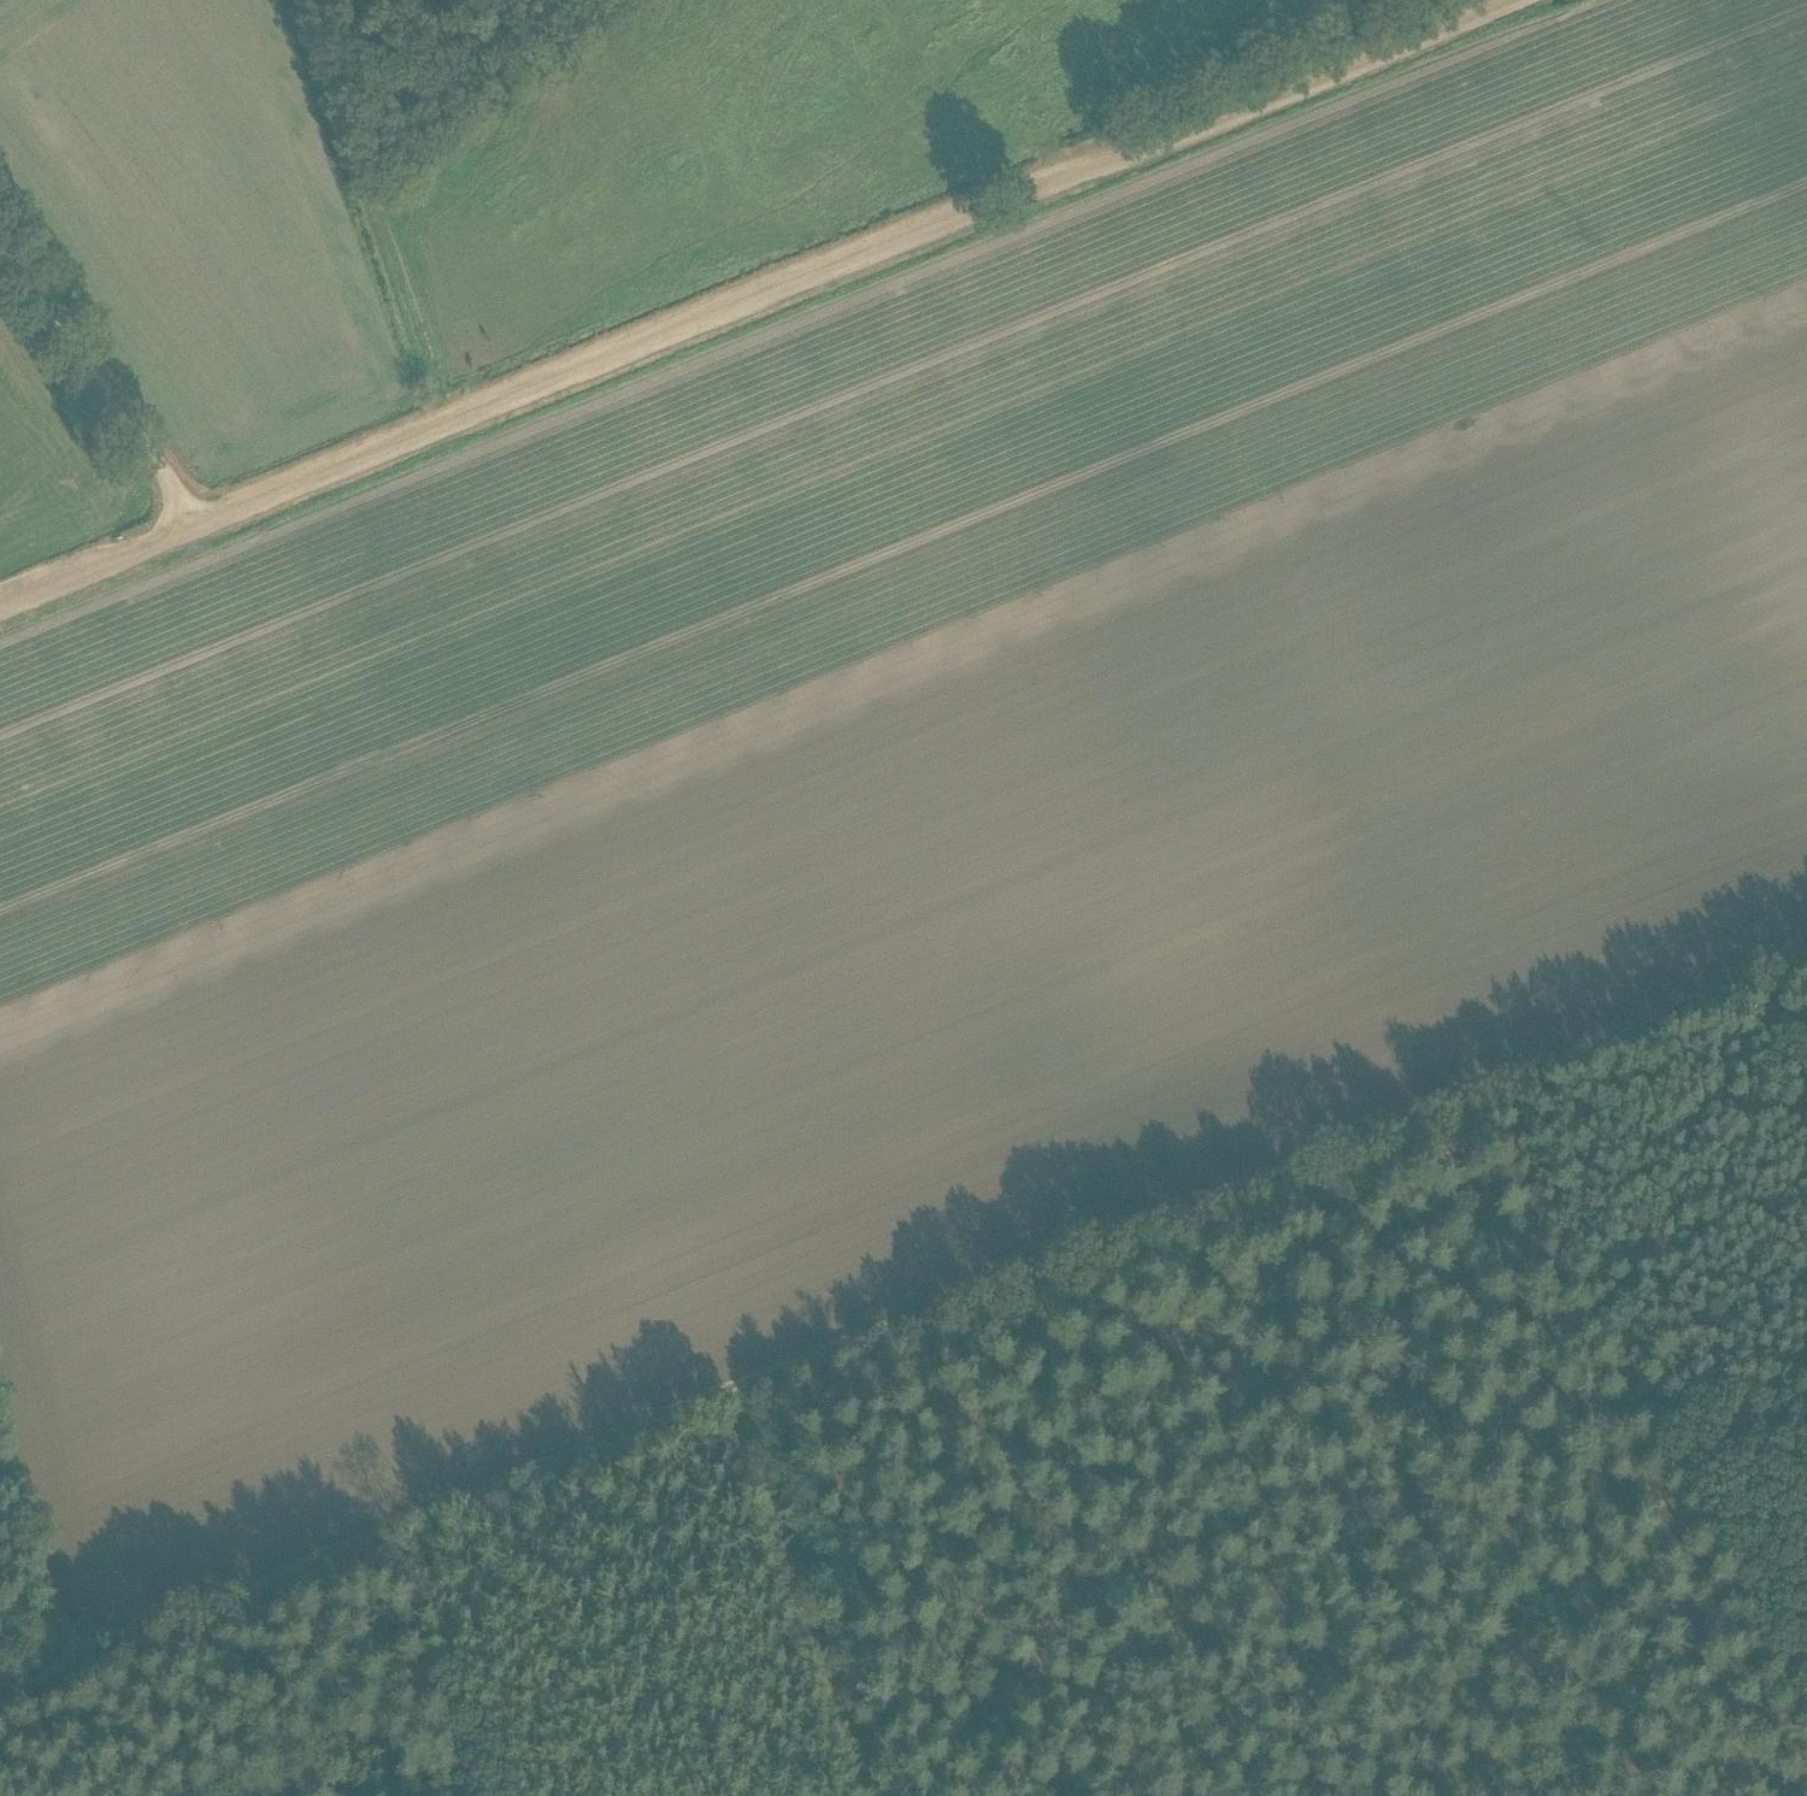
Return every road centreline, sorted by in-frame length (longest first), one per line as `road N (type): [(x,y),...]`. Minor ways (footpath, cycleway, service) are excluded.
road 1 (track): [(1806,968),(1119,1252),(0,1691)]
road 2 (track): [(1501,0),(197,525)]
road 3 (track): [(0,259),(197,525)]
road 4 (track): [(197,525),(0,601)]

